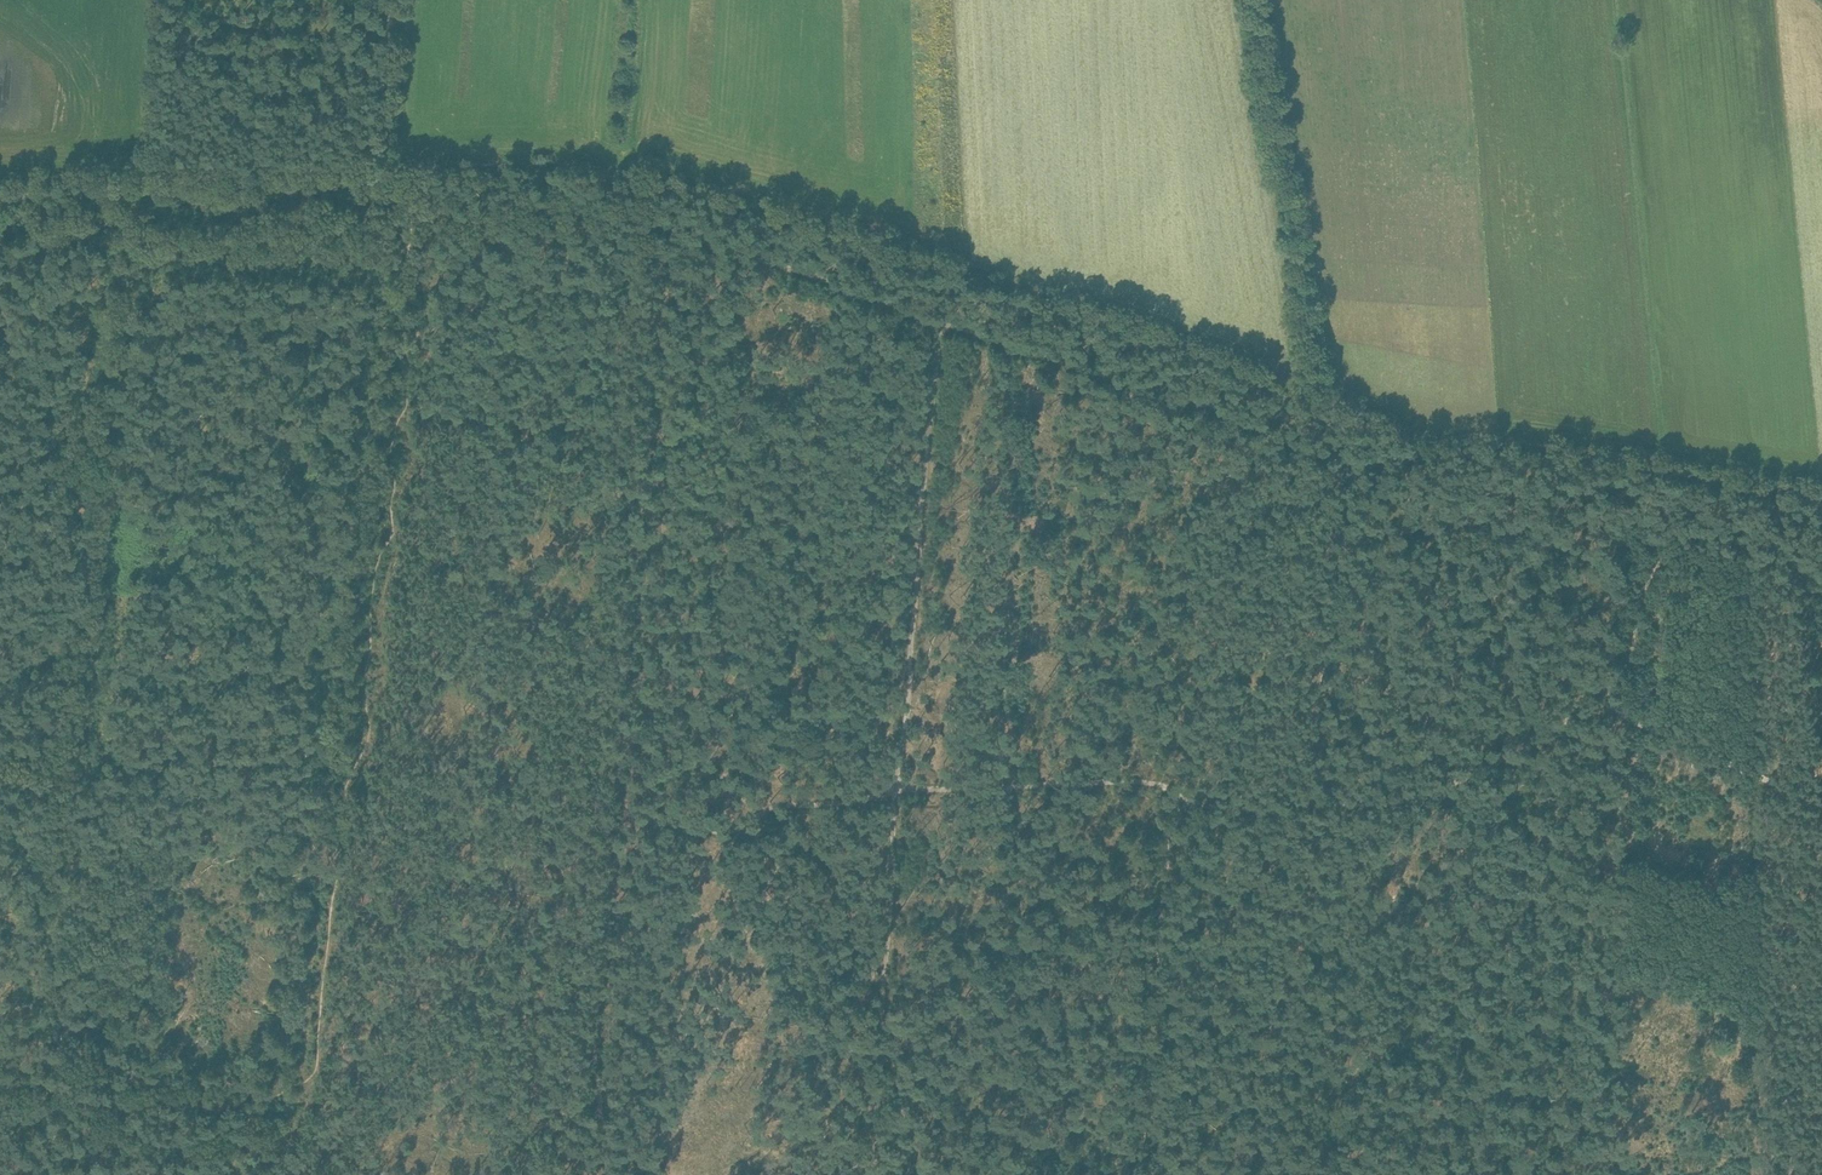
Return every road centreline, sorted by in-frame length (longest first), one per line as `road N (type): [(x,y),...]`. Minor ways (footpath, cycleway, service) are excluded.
road 1 (track): [(1409,464),(1335,466),(857,304),(516,161),(369,165)]
road 2 (track): [(369,316),(356,482),(367,689),(307,1056),(282,1101)]
road 3 (track): [(1821,801),(1630,735),(1578,743),(1495,792),(1464,797),(1199,803),(1163,784)]
road 4 (track): [(1163,784),(895,789),(639,818)]
road 5 (track): [(1821,494),(1489,438),(1409,464)]
road 6 (track): [(1143,1174),(1163,784)]
road 7 (track): [(369,165),(0,195)]
road 8 (track): [(383,0),(369,165)]
road 9 (track): [(369,165),(369,316)]

